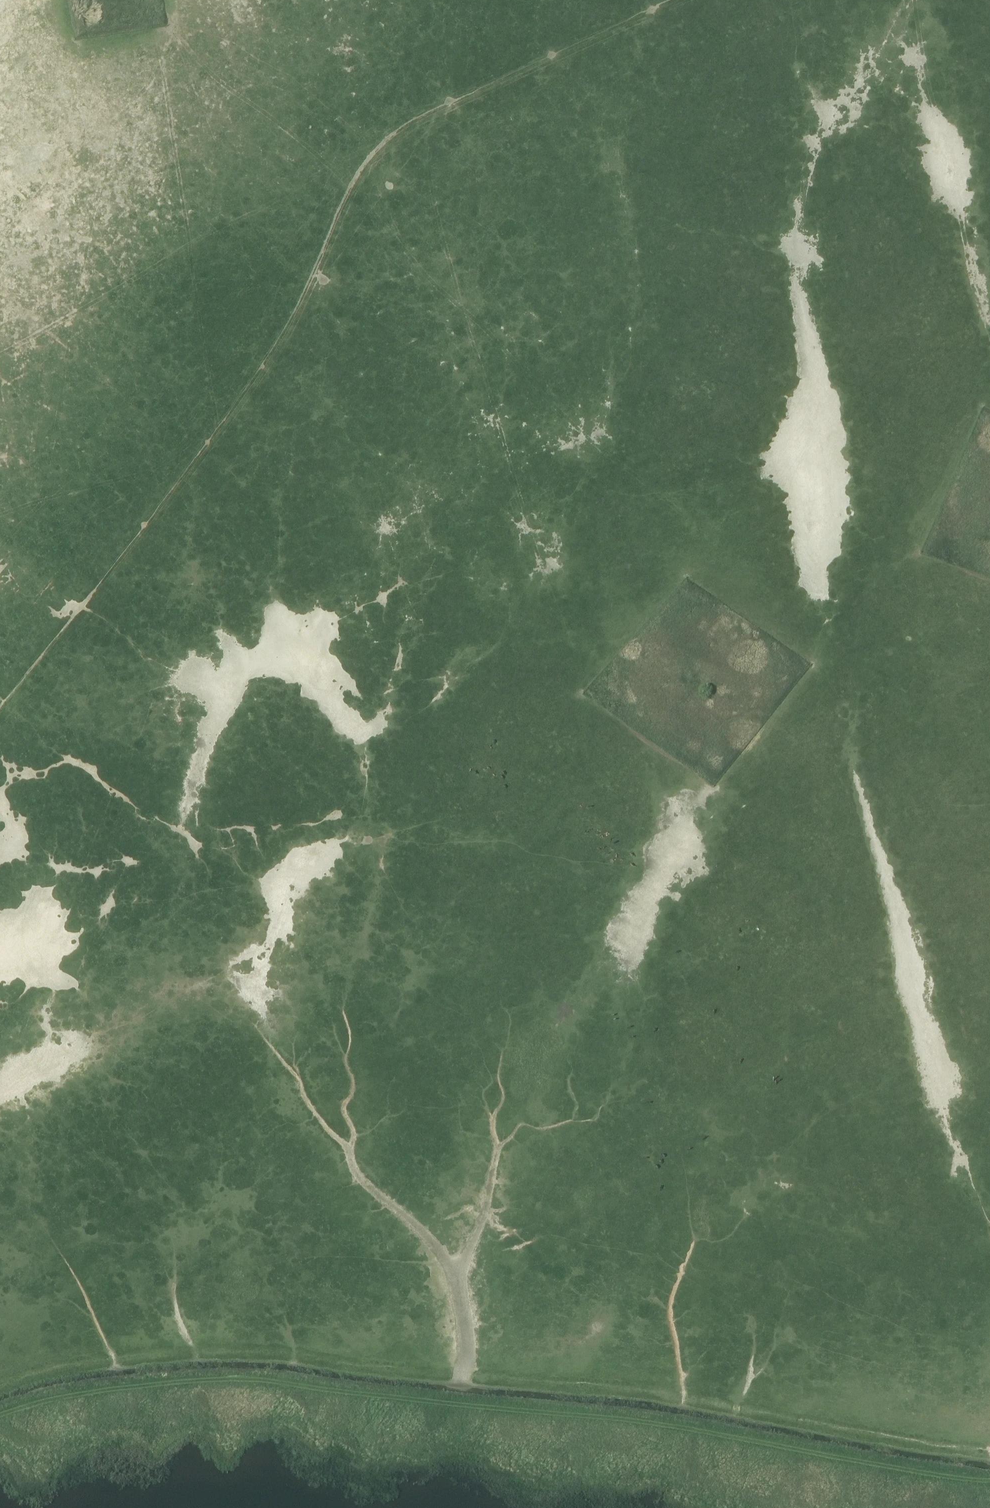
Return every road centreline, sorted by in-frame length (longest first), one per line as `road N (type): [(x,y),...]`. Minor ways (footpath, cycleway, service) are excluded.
road 1 (track): [(989,1479),(633,1419),(253,1379),(117,1387),(0,1413)]

